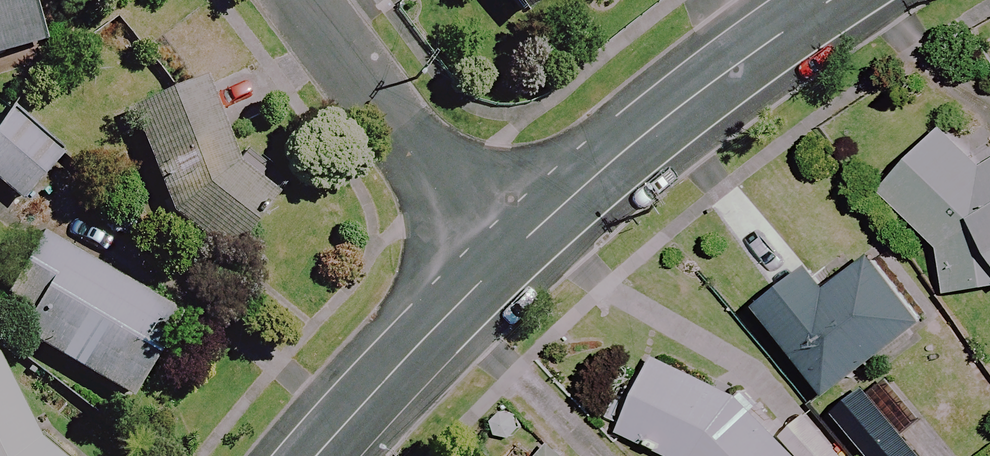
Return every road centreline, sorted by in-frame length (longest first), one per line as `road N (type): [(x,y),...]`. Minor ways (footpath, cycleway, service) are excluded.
road 1 (residential): [(832,0),(630,146),(512,249)]
road 2 (residential): [(305,0),(512,249)]
road 3 (residential): [(512,249),(316,455)]

